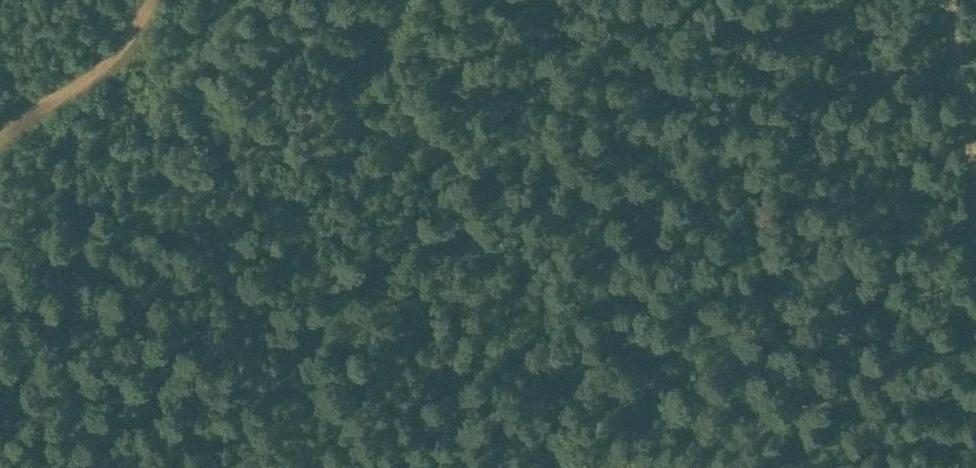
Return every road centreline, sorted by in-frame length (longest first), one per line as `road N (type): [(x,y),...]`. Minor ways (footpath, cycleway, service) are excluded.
road 1 (track): [(0,144),(160,24),(170,0)]
road 2 (track): [(975,133),(953,0)]

